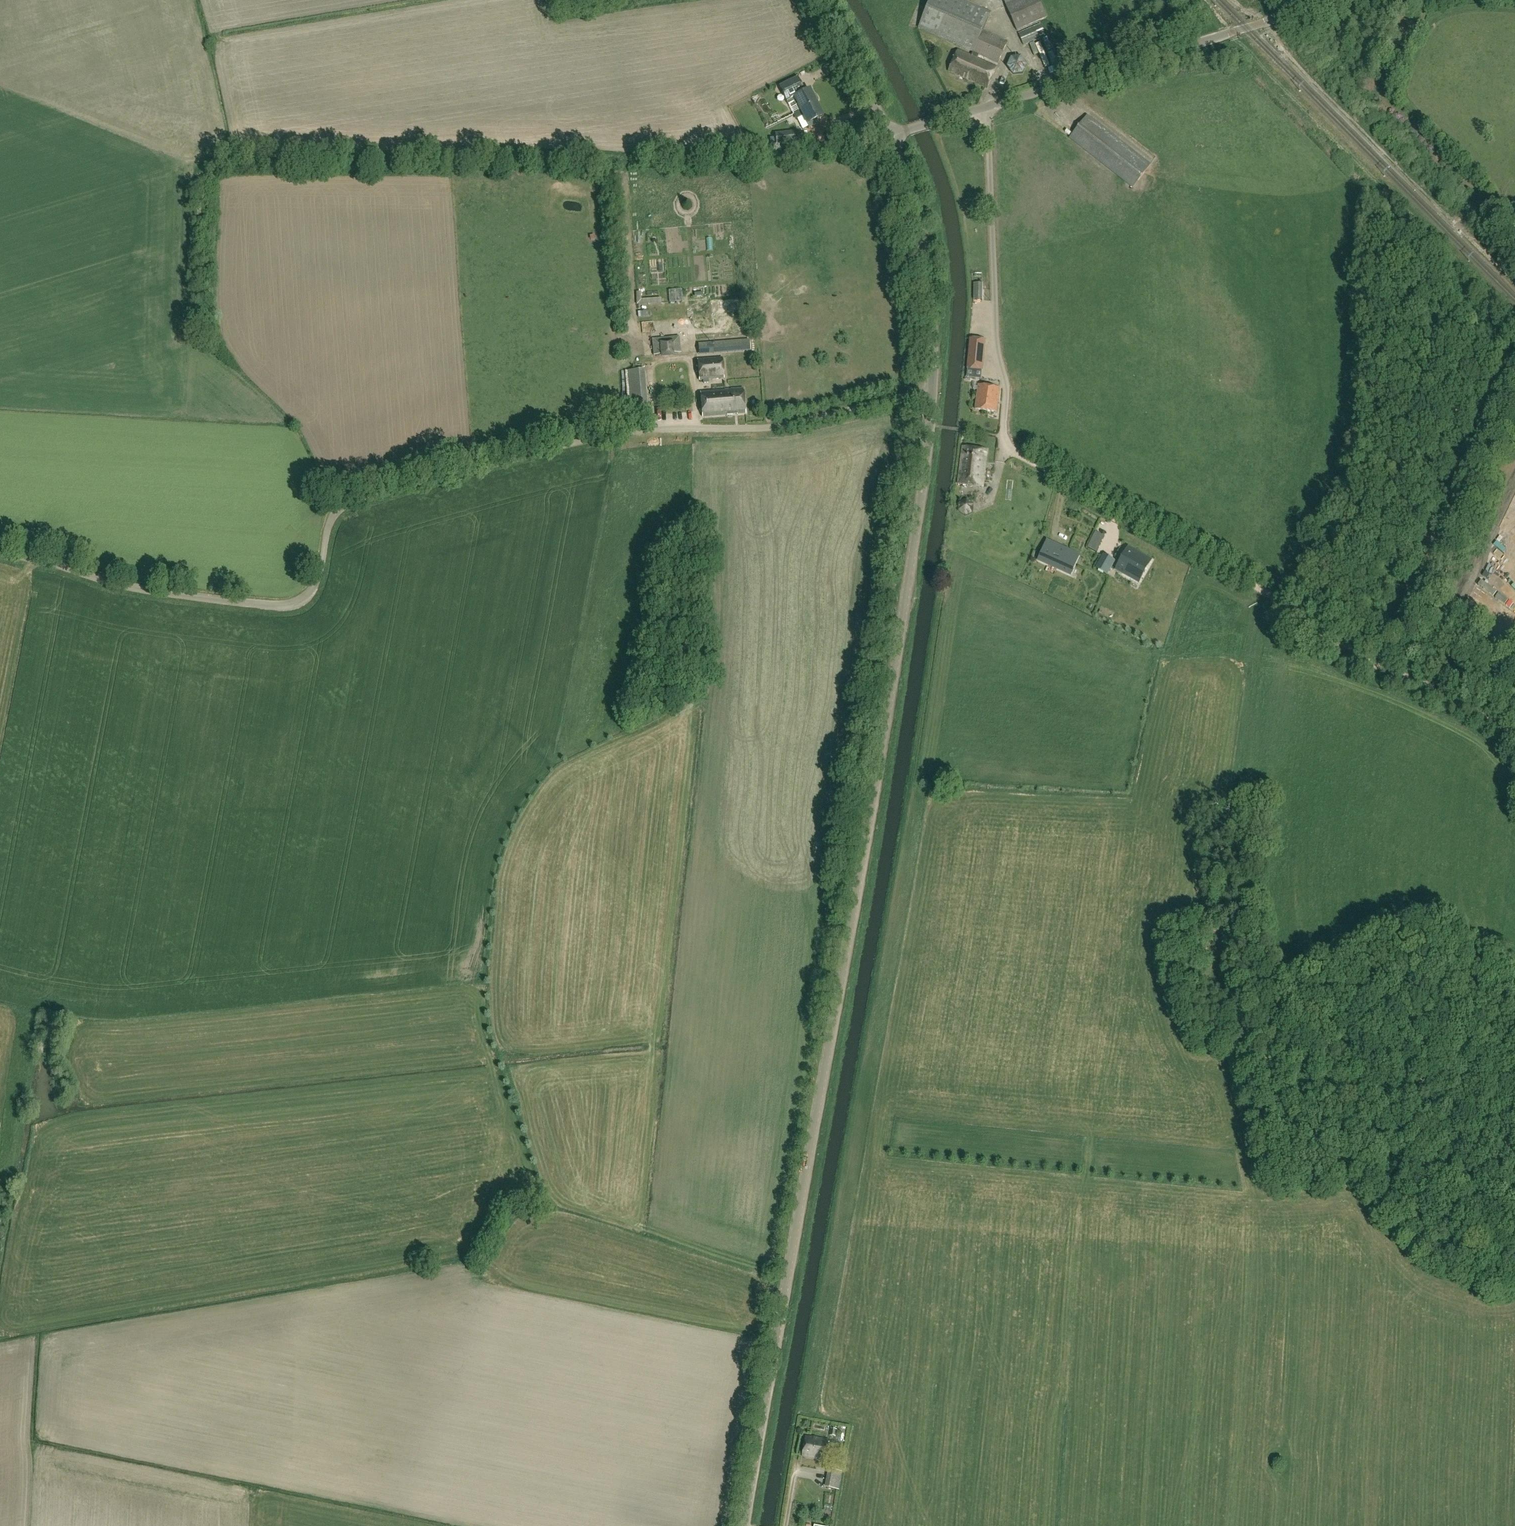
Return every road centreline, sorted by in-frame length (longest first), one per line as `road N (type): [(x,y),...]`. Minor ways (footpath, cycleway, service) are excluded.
road 1 (tertiary): [(748,1525),(928,449),(933,301),(918,216),(889,136)]
road 2 (track): [(1028,459),(1242,576),(1336,643),(1480,709),(1514,735)]
road 3 (unclassified): [(1028,459),(1005,443),(988,107)]
road 4 (unclassified): [(1336,0),(988,107)]
road 5 (tertiary): [(889,136),(819,0)]

